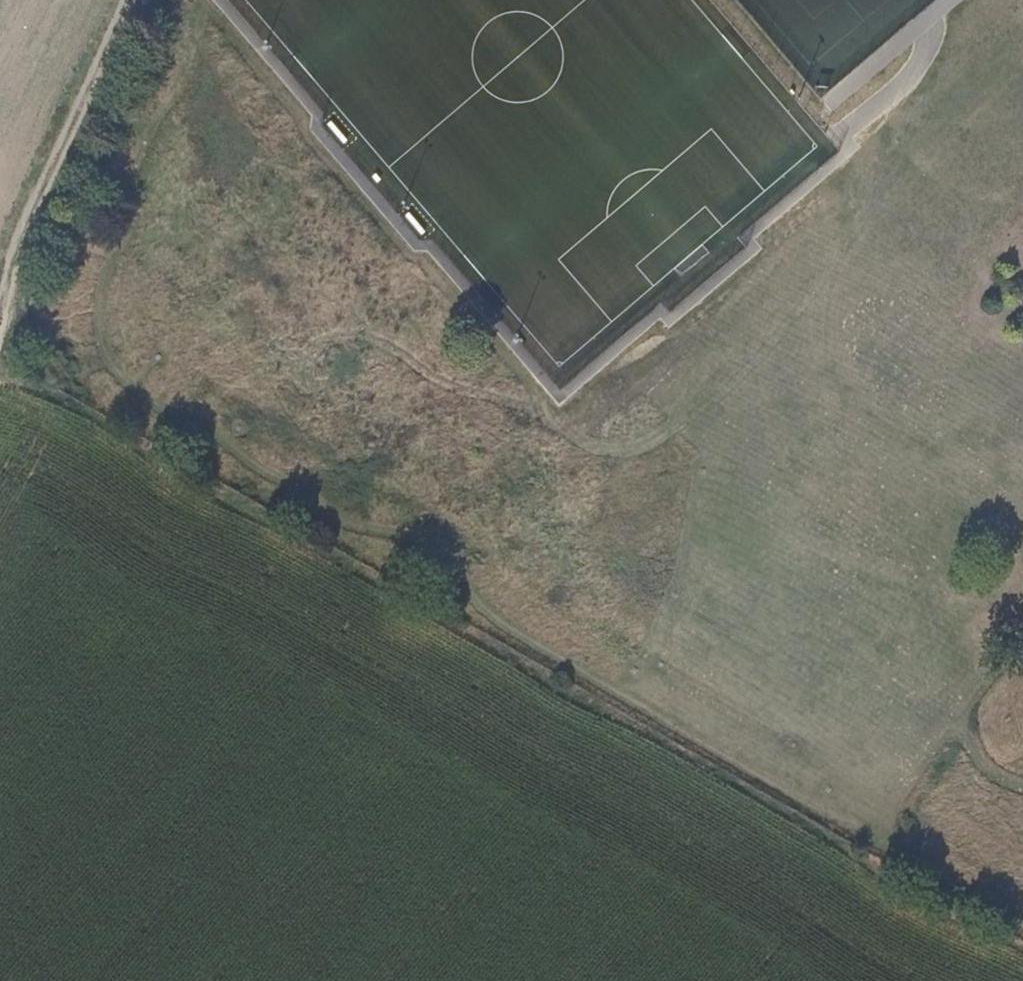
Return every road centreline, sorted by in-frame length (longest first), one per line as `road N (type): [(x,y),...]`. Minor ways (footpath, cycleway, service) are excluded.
road 1 (track): [(131,0),(11,251),(13,326),(0,360)]

